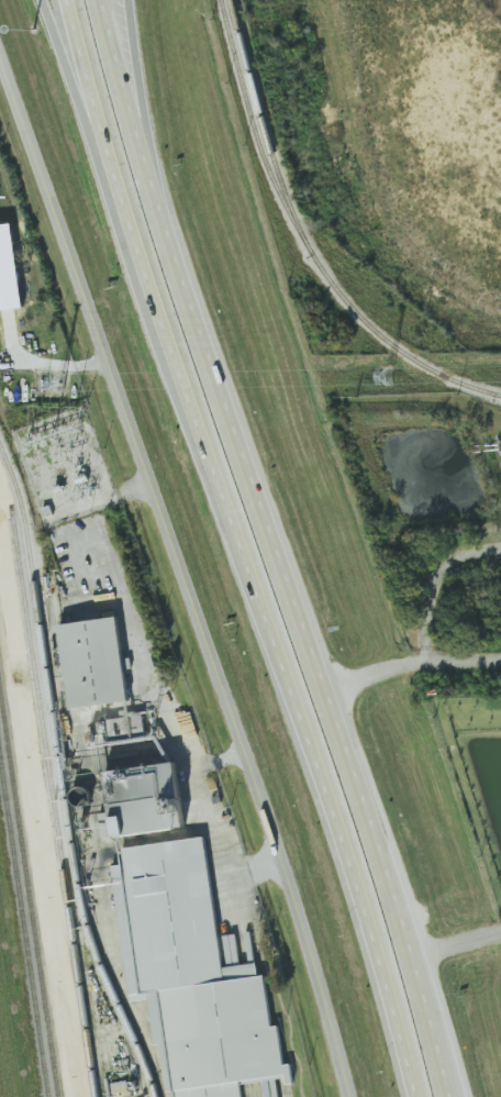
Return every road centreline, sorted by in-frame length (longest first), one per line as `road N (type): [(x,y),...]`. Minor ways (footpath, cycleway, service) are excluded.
road 1 (secondary): [(0,54),(266,795),(352,1096)]
road 2 (motorway): [(114,158),(336,815),(414,1096)]
road 3 (trunk): [(332,689),(145,122)]
road 4 (trunk): [(453,1096),(404,908),(332,689)]
road 5 (motorway): [(45,0),(114,158)]
road 6 (motorway): [(70,0),(114,158)]
road 7 (motorway): [(145,122),(111,0)]
road 8 (motorway): [(145,122),(130,0)]

